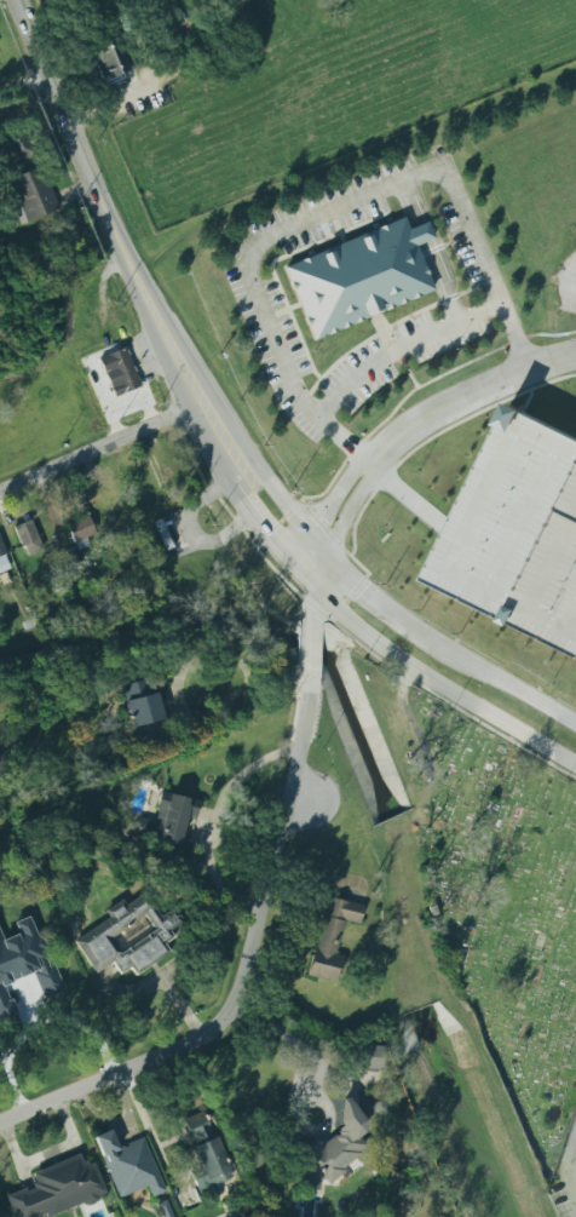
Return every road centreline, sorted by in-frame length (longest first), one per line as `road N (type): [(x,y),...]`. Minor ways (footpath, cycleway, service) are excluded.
road 1 (residential): [(0,1124),(198,1039),(227,1012),(298,769),(307,671)]
road 2 (tertiary): [(243,471),(115,234),(18,0)]
road 3 (secondary): [(315,590),(417,670),(575,762)]
road 4 (secondary): [(575,723),(387,605),(329,555)]
road 5 (residential): [(369,463),(437,411),(575,353)]
road 6 (residential): [(0,491),(202,402)]
road 7 (tertiary): [(243,471),(242,506),(315,590)]
road 8 (residential): [(369,463),(350,472),(322,529),(315,590)]
road 9 (residential): [(315,590),(369,463)]
road 10 (tertiary): [(329,555),(267,483),(243,471)]

